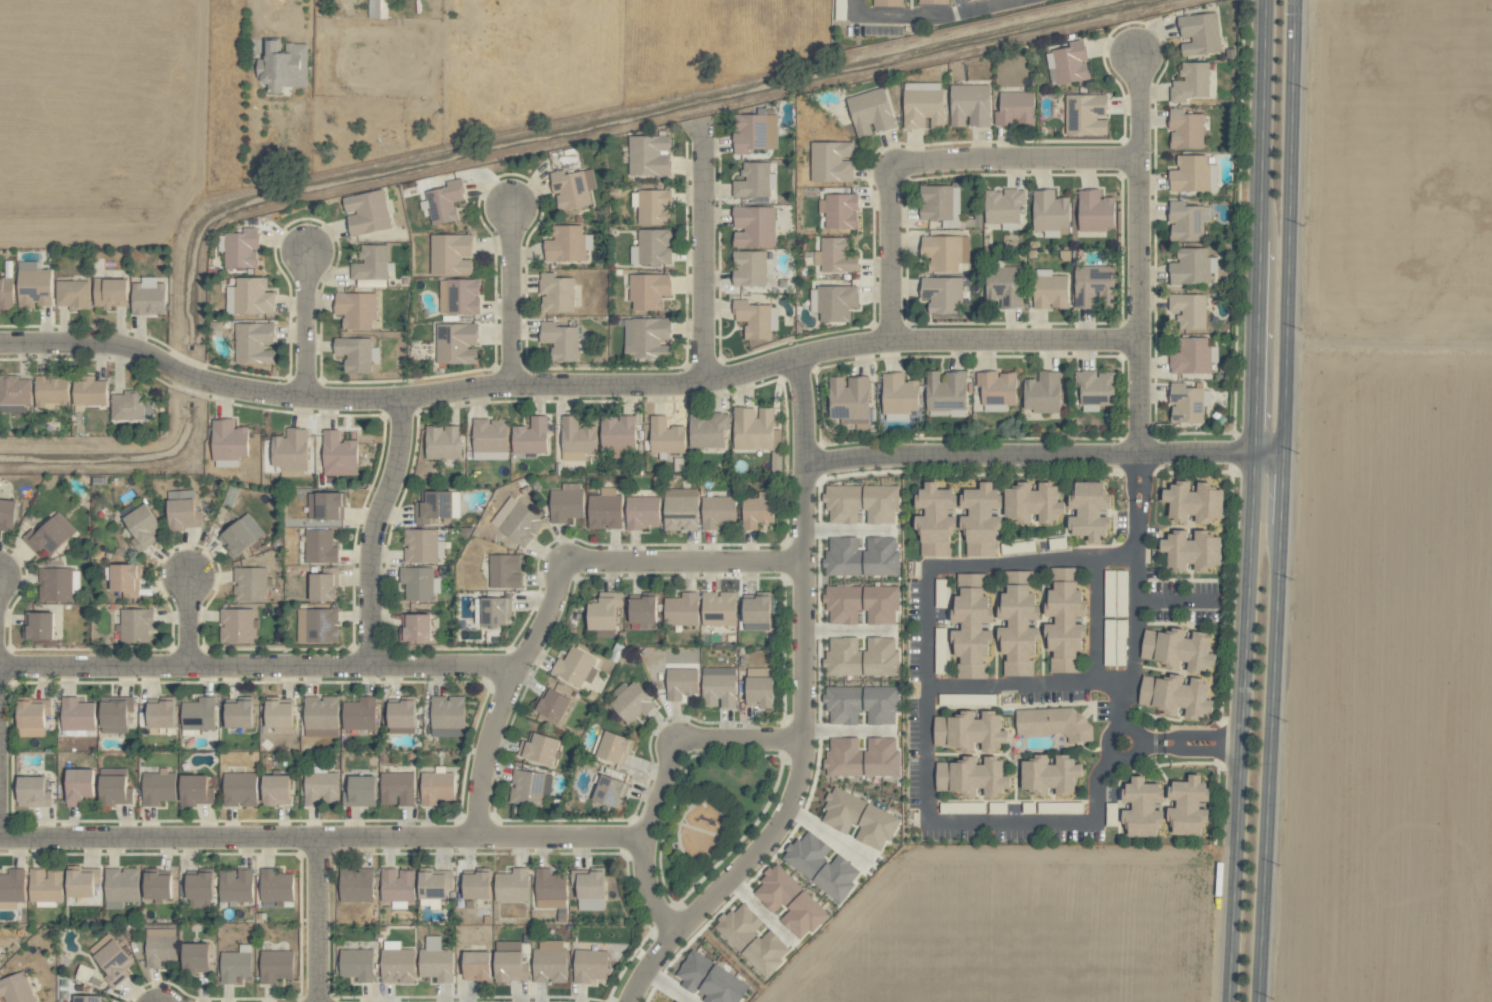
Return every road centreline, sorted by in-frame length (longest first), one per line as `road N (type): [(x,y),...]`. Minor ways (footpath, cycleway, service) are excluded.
road 1 (residential): [(0,343),(101,343),(252,392),(402,399),(489,386),(681,385),(893,341),(1140,341)]
road 2 (secondary): [(1258,1001),(1287,381),(1295,0)]
road 3 (secondary): [(1265,0),(1255,453),(1229,1001)]
road 4 (residential): [(1116,756),(1096,773),(1092,823),(928,821),(928,570),(1136,554),(1133,679)]
road 5 (residential): [(632,1001),(656,959),(772,838),(800,783),(805,412),(796,358)]
road 6 (residential): [(0,837),(647,837)]
road 7 (residential): [(514,670),(0,667)]
road 8 (residential): [(1284,455),(907,455),(805,467)]
road 9 (residential): [(1141,455),(1139,159)]
road 10 (residential): [(928,689),(1096,681),(1092,556)]
road 11 (residential): [(478,837),(487,743),(514,670),(554,601),(564,562)]
road 12 (residential): [(402,399),(399,462),(372,557),(370,665)]
road 13 (residential): [(705,382),(703,132)]
road 14 (residential): [(1139,159),(892,168)]
road 15 (residential): [(805,561),(564,562)]
road 16 (residential): [(679,933),(652,897),(645,857),(676,741)]
road 17 (residential): [(511,386),(512,208)]
road 18 (residential): [(893,341),(892,168)]
road 19 (residential): [(856,0),(865,14),(949,15),(1014,0)]
road 20 (residential): [(320,838),(319,1001)]
road 21 (residential): [(307,252),(307,398)]
road 22 (residential): [(806,740),(676,741)]

